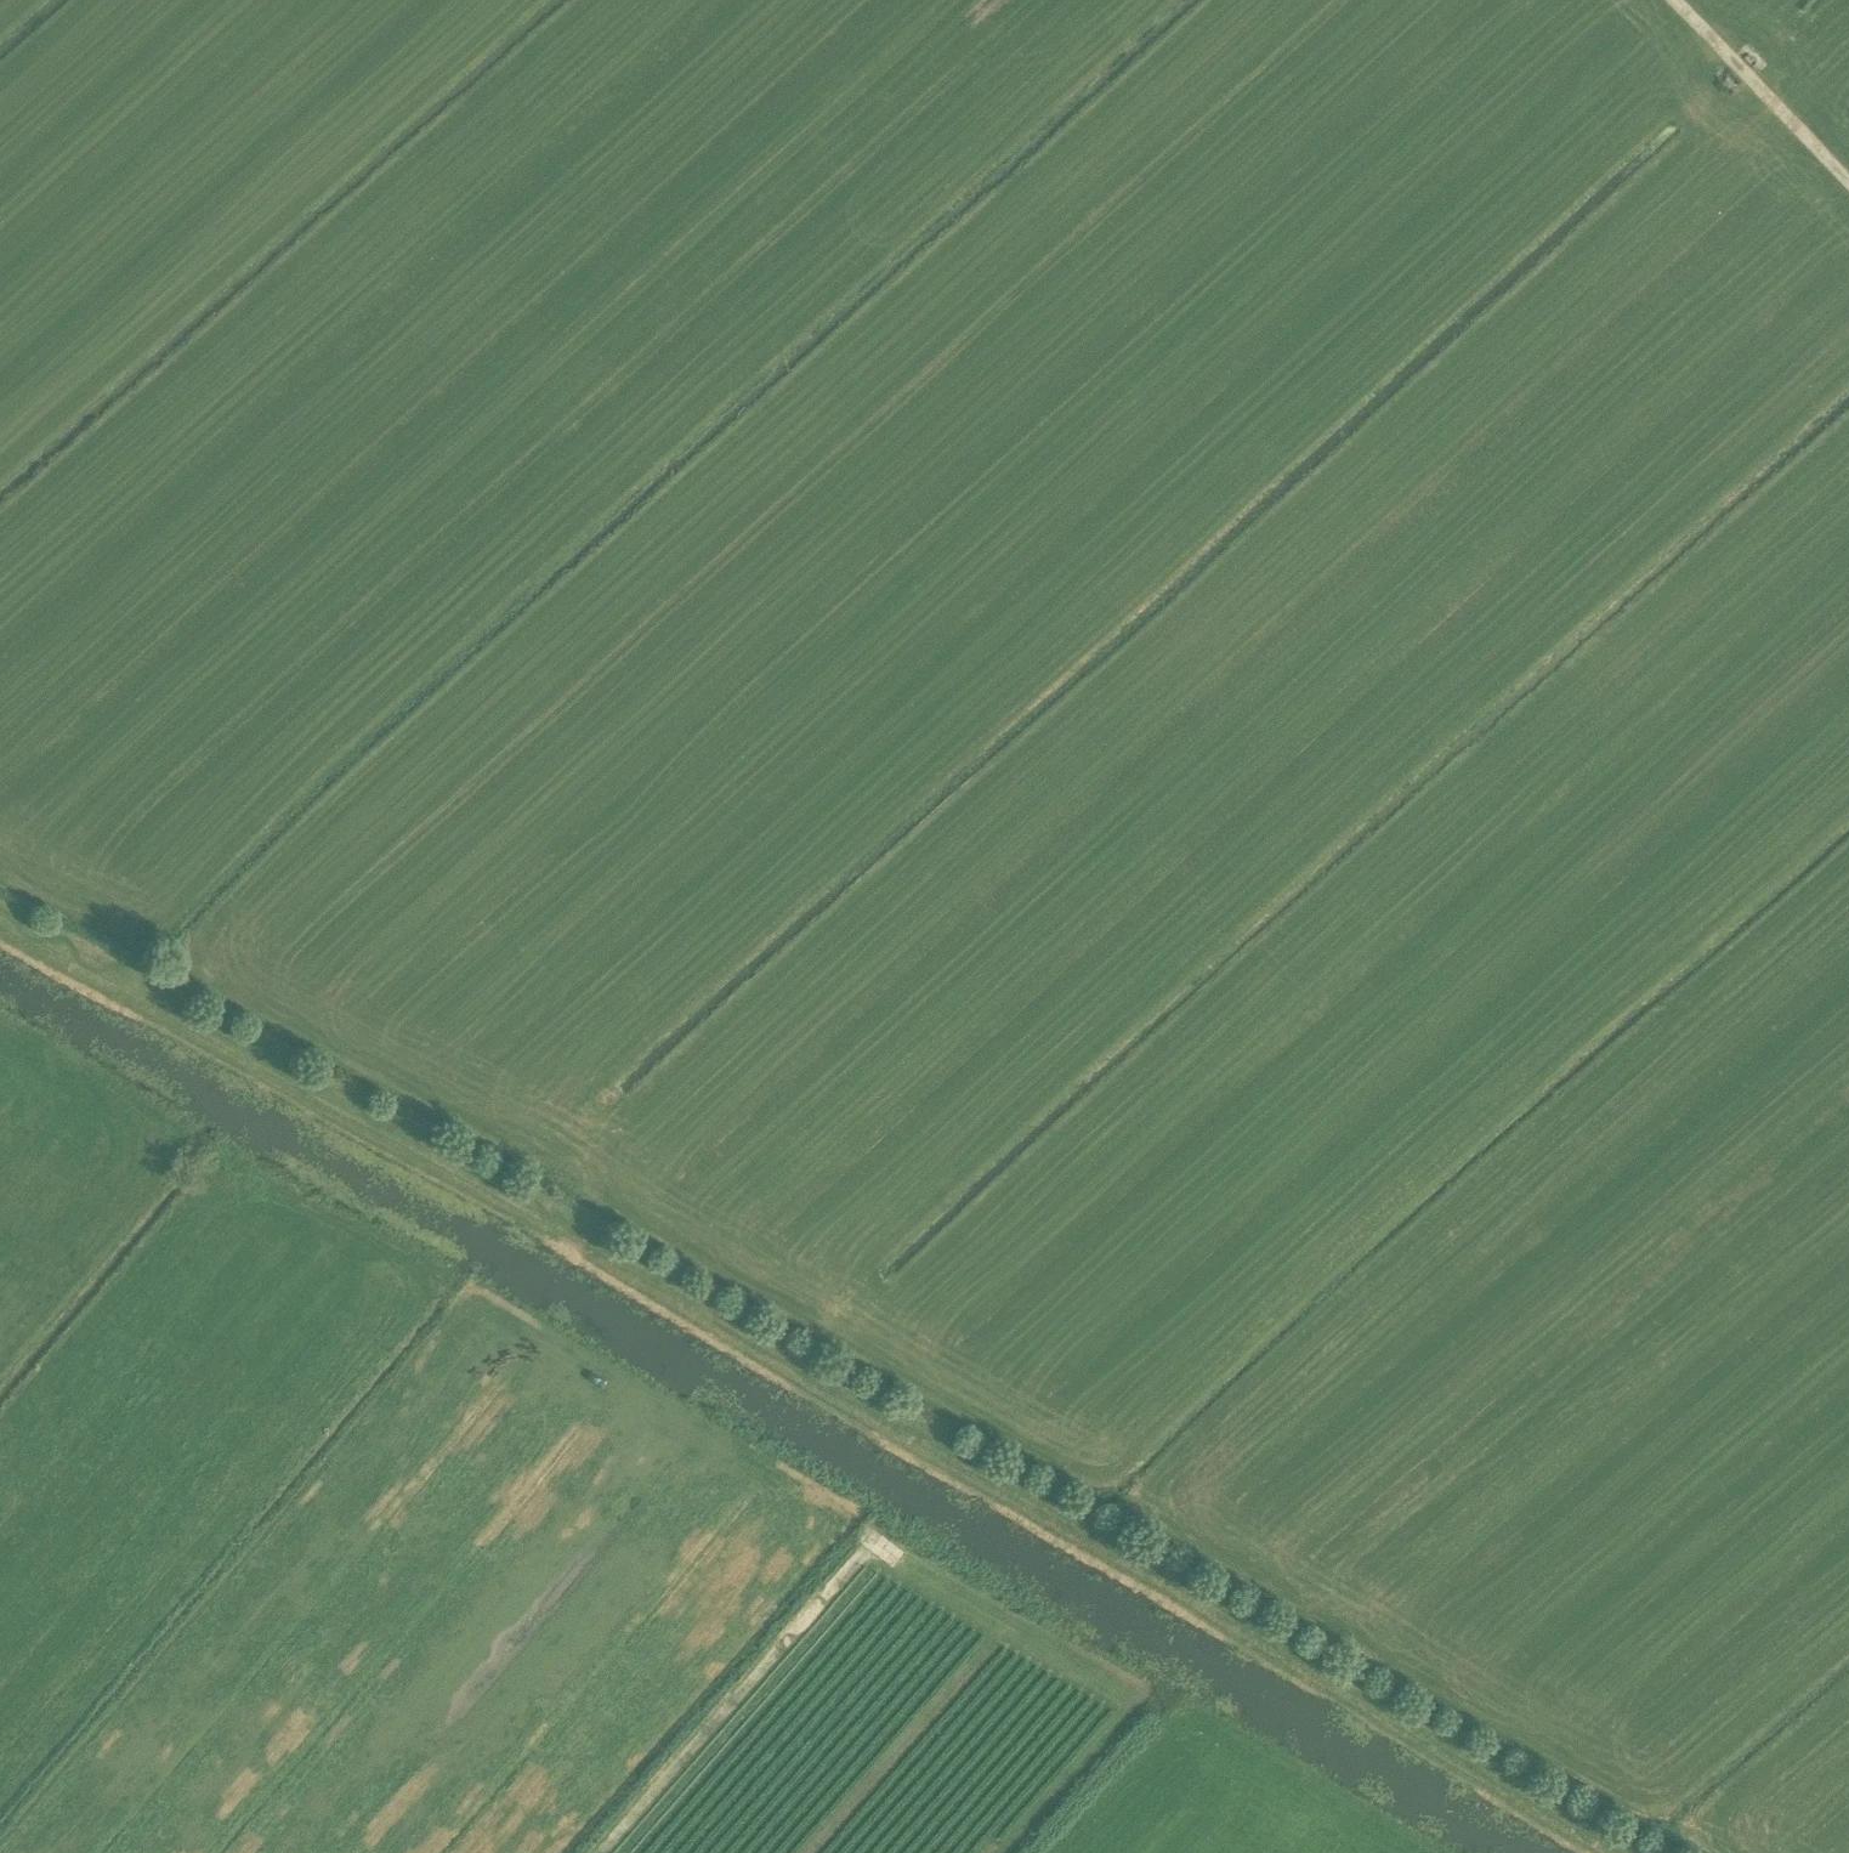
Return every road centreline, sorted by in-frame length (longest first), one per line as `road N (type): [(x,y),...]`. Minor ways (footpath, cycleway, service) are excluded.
road 1 (track): [(1674,0),(1848,184)]

